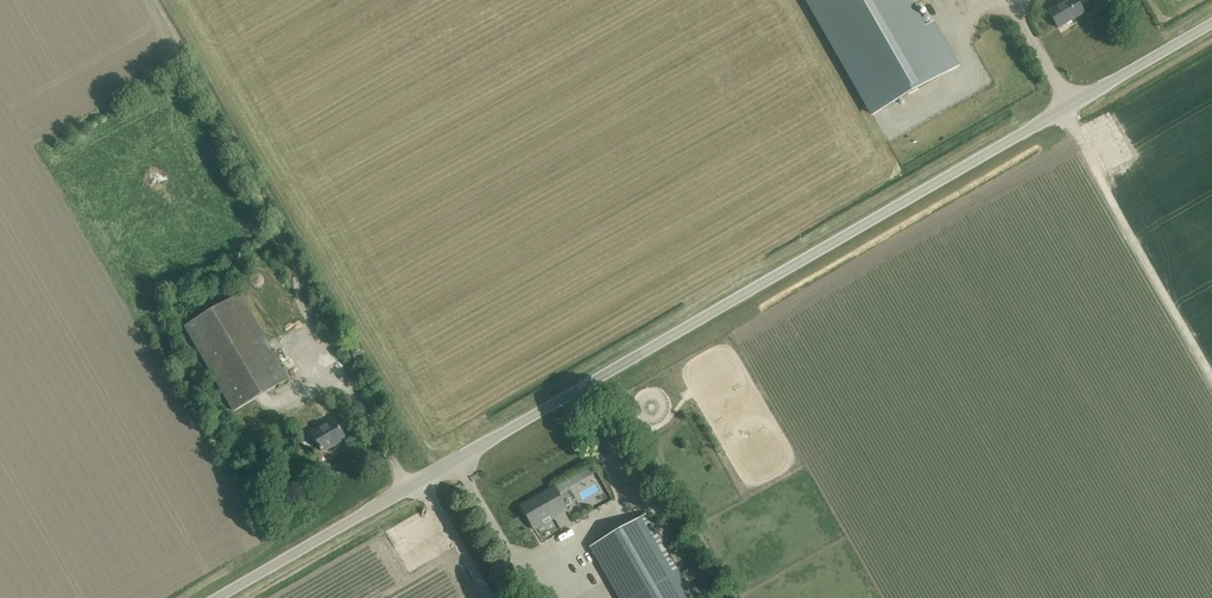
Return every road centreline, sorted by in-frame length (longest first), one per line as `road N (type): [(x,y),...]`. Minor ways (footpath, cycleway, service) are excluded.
road 1 (unclassified): [(221,597),(1211,26)]
road 2 (track): [(1211,393),(1081,166),(1060,114)]

